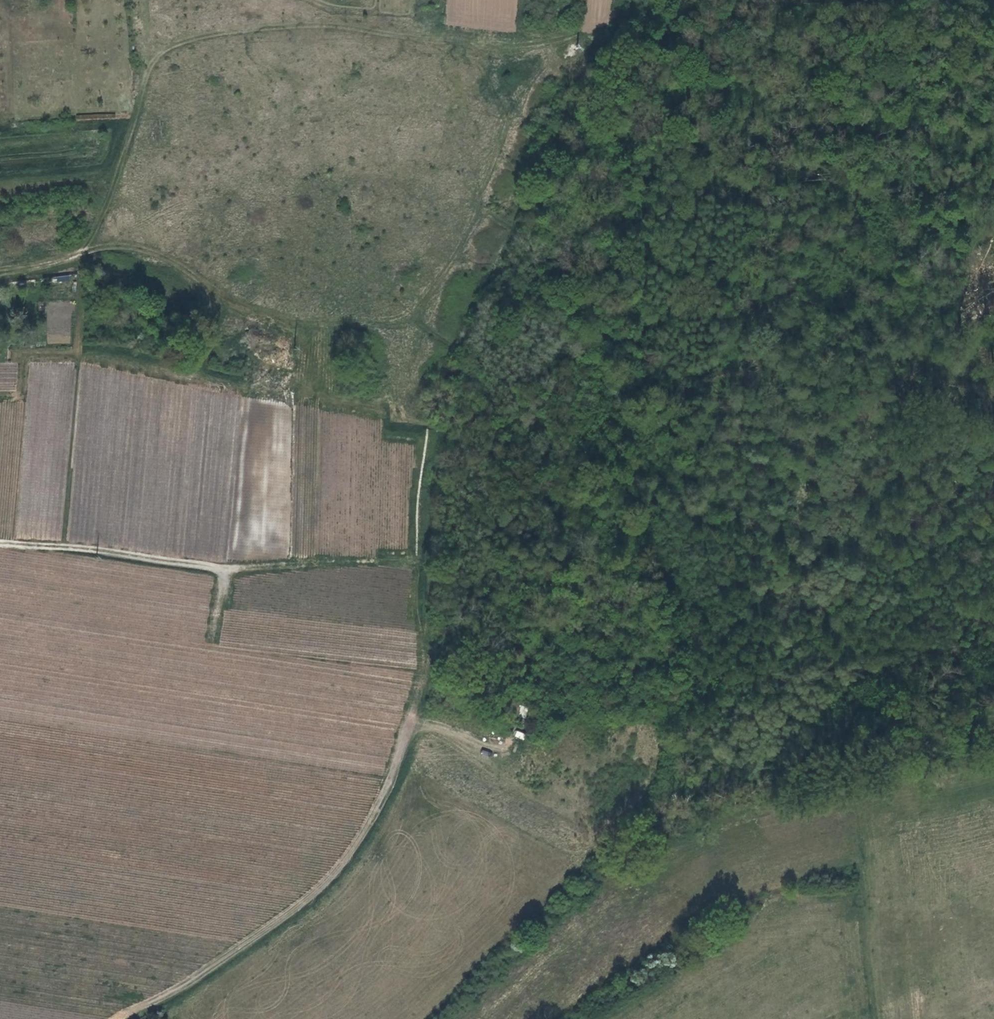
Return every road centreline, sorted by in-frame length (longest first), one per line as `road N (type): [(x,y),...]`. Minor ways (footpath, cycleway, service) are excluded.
road 1 (track): [(149,69),(166,50),(255,30),(323,26),(509,49),(580,32)]
road 2 (track): [(0,543),(229,567),(405,562)]
road 3 (track): [(0,274),(84,250),(123,159),(149,69),(147,0)]
road 4 (track): [(84,250),(129,248),(162,259),(204,287),(291,323)]

